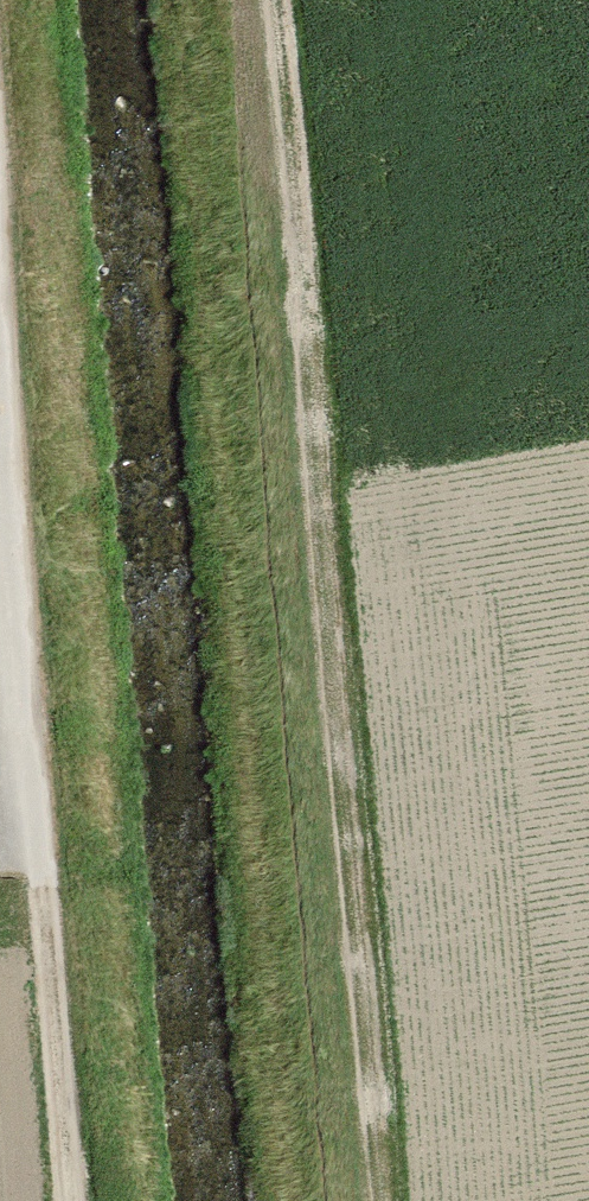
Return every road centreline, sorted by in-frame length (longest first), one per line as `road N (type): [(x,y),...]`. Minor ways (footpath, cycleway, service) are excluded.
road 1 (track): [(376,1200),(268,0)]
road 2 (track): [(95,1200),(61,860),(0,31)]

